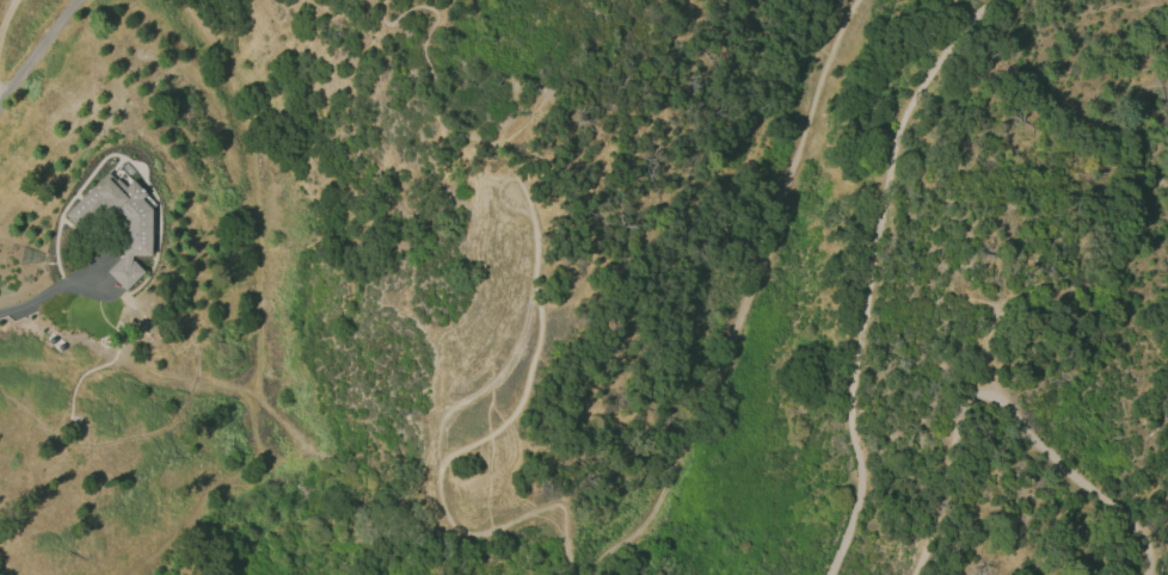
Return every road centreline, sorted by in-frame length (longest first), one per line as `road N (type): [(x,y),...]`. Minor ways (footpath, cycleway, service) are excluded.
road 1 (track): [(857,0),(812,93),(737,332),(675,471),(656,511),(592,574)]
road 2 (track): [(573,574),(561,507),(468,536),(455,531),(439,495),(449,457),(497,431),(527,389),(540,327),(533,215)]
road 3 (track): [(441,468),(451,415),(500,377),(517,347),(536,260)]

